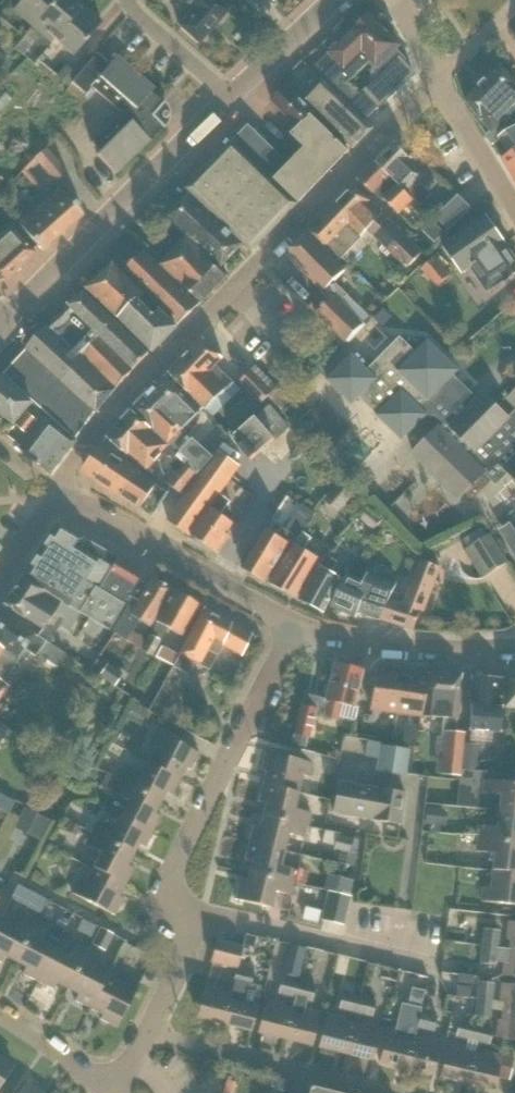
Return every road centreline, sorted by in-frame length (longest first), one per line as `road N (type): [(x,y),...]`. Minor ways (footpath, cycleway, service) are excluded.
road 1 (residential): [(58,494),(439,84)]
road 2 (residential): [(147,1035),(201,915),(165,898),(293,634)]
road 3 (tertiary): [(1,318),(229,97)]
road 4 (unclassified): [(293,634),(58,494)]
road 5 (residential): [(401,1092),(147,1035)]
road 6 (unclassified): [(514,658),(377,653),(293,634)]
road 7 (residential): [(514,209),(439,84)]
road 8 (tertiary): [(229,97),(335,0)]
road 9 (residential): [(229,97),(139,19),(129,0)]
road 10 (residential): [(0,1017),(106,1092)]

